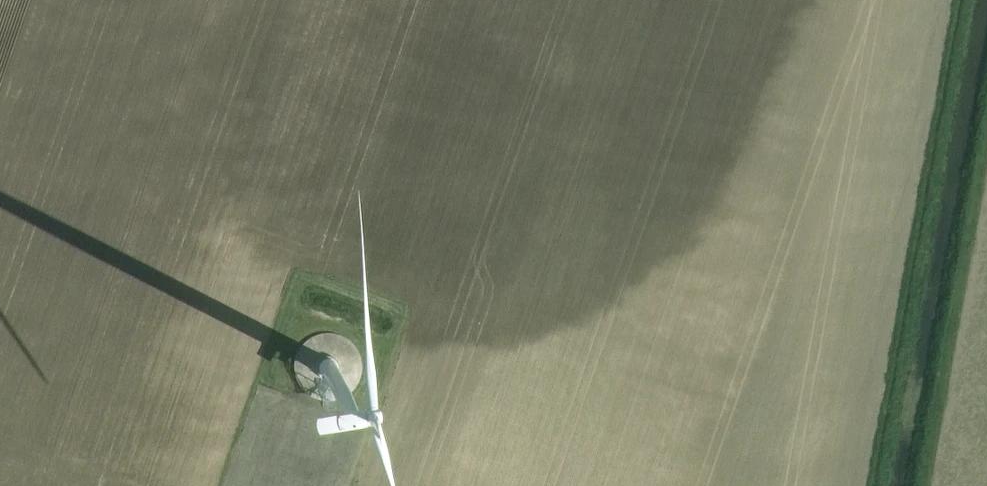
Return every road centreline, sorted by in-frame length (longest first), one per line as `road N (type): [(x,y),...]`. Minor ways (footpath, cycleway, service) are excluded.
road 1 (track): [(872,485),(959,0)]
road 2 (track): [(921,485),(986,119)]

